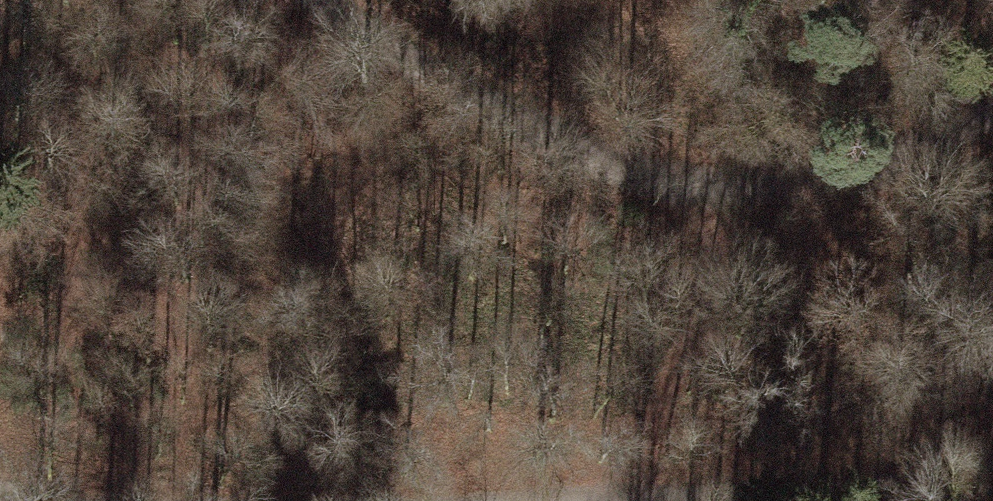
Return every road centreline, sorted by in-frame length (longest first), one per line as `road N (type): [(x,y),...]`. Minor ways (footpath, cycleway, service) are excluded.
road 1 (track): [(992,108),(869,167),(675,187),(315,0)]
road 2 (track): [(517,500),(992,479)]

